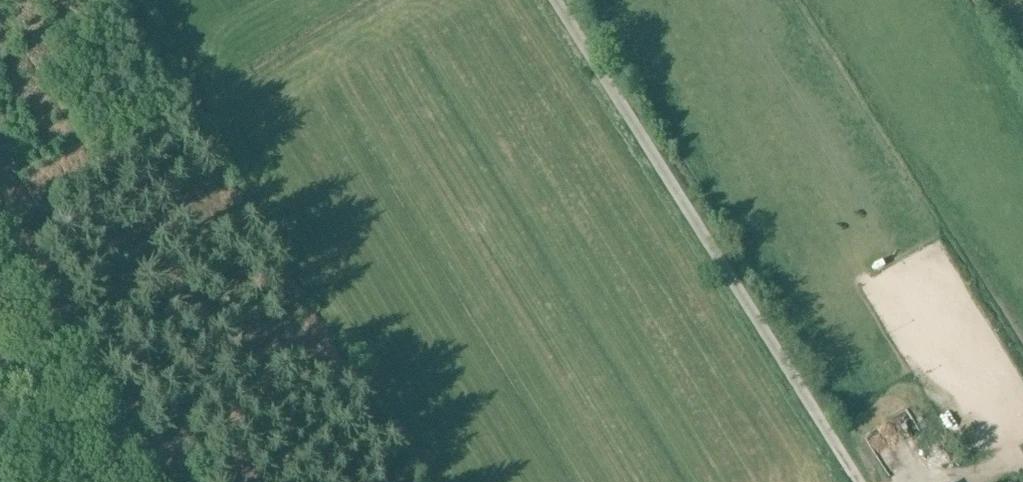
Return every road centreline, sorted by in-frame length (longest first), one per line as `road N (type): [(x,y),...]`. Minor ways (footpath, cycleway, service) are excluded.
road 1 (track): [(859,481),(556,0)]
road 2 (track): [(0,285),(124,481)]

